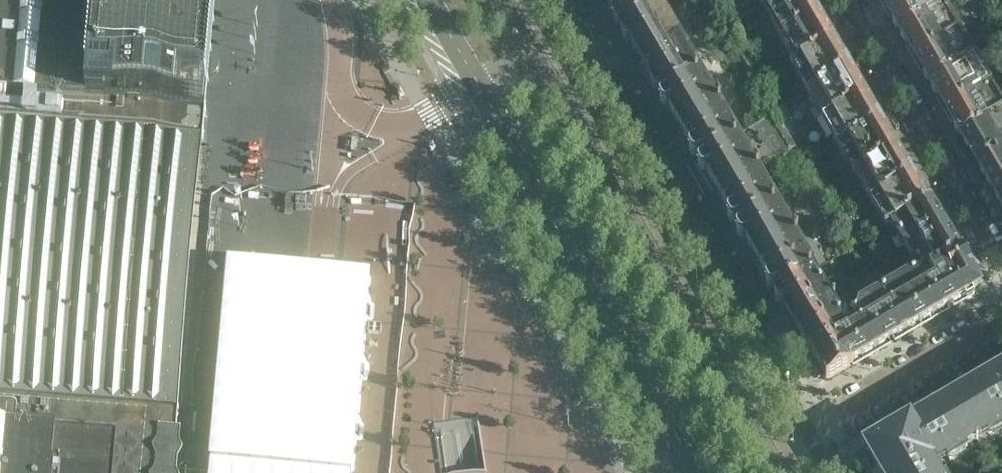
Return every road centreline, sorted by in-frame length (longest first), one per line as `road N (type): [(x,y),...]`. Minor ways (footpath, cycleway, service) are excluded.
road 1 (secondary): [(775,472),(498,0)]
road 2 (residential): [(831,472),(555,0)]
road 3 (secondary): [(429,0),(667,406),(692,472)]
road 4 (residential): [(849,0),(1001,269)]
road 5 (residential): [(844,409),(1001,319)]

